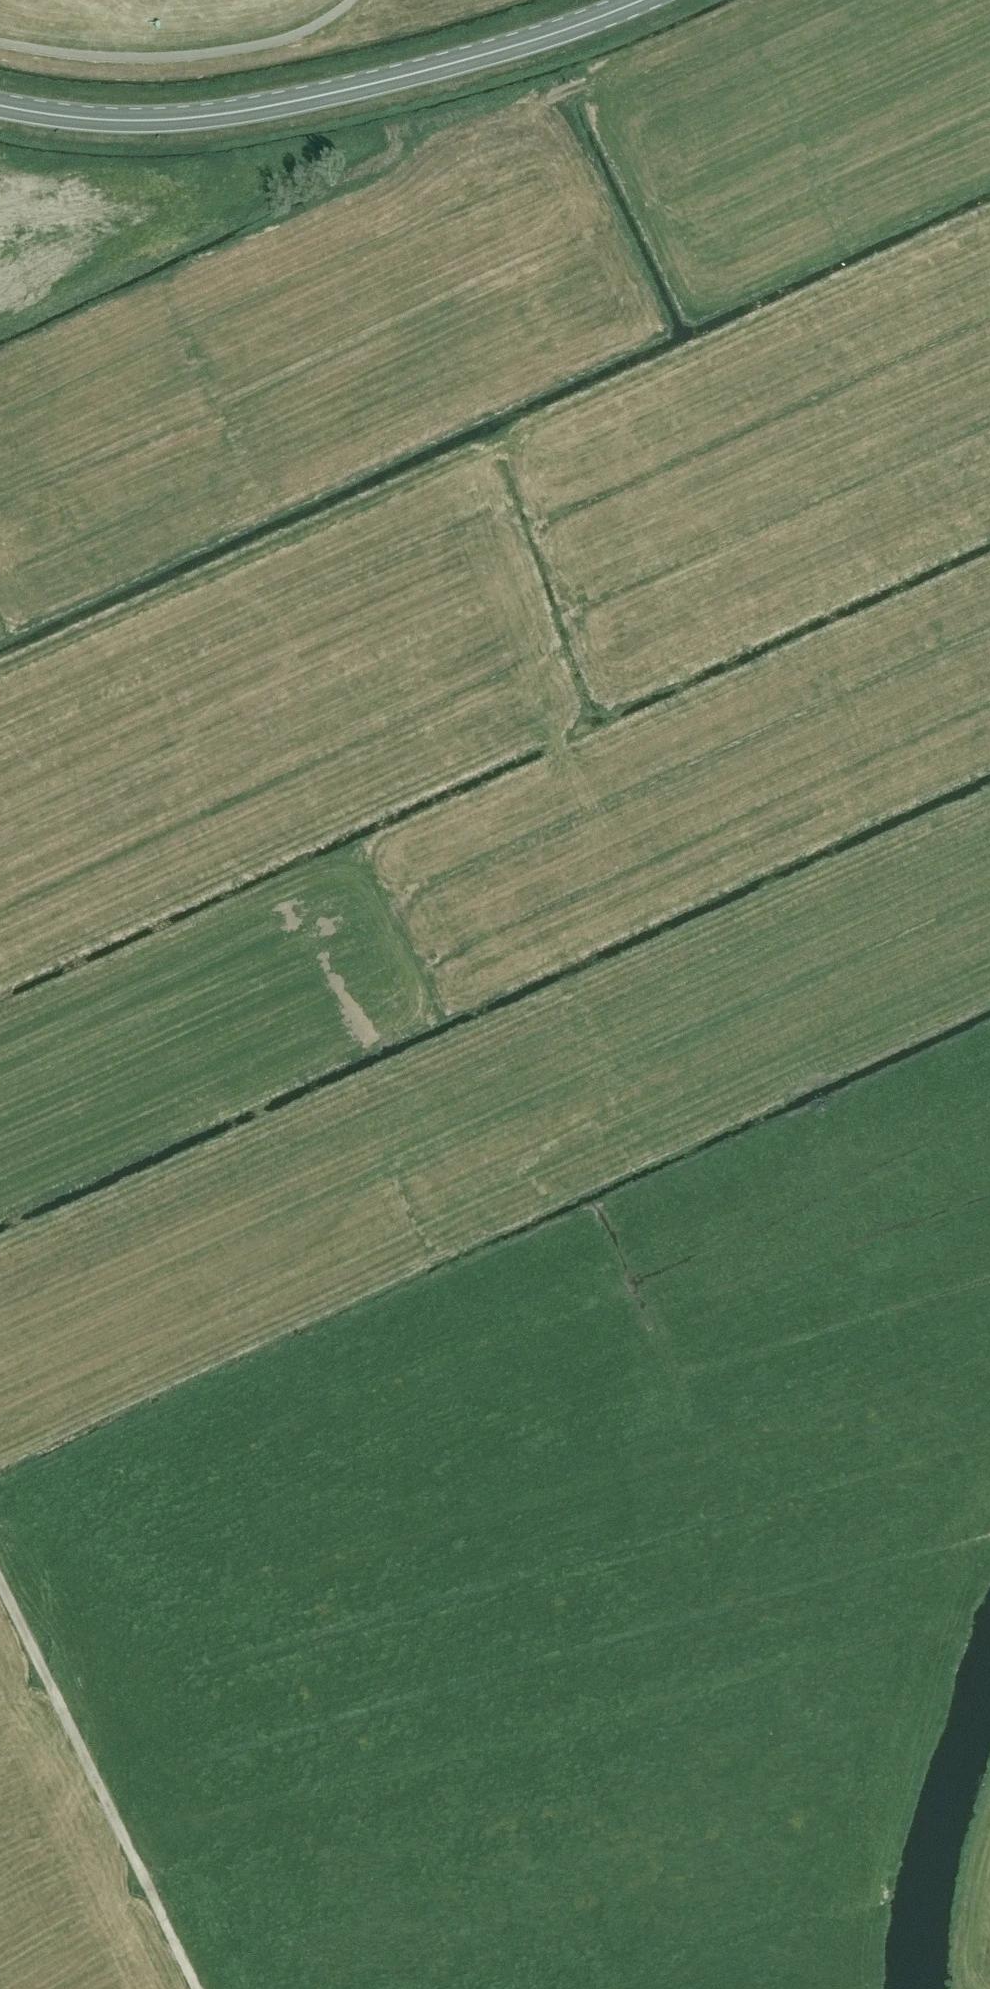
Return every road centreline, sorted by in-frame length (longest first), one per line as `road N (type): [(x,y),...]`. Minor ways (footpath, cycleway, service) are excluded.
road 1 (secondary): [(0,102),(102,117),(256,108),(495,51),(641,0)]
road 2 (track): [(195,1988),(0,1582)]

